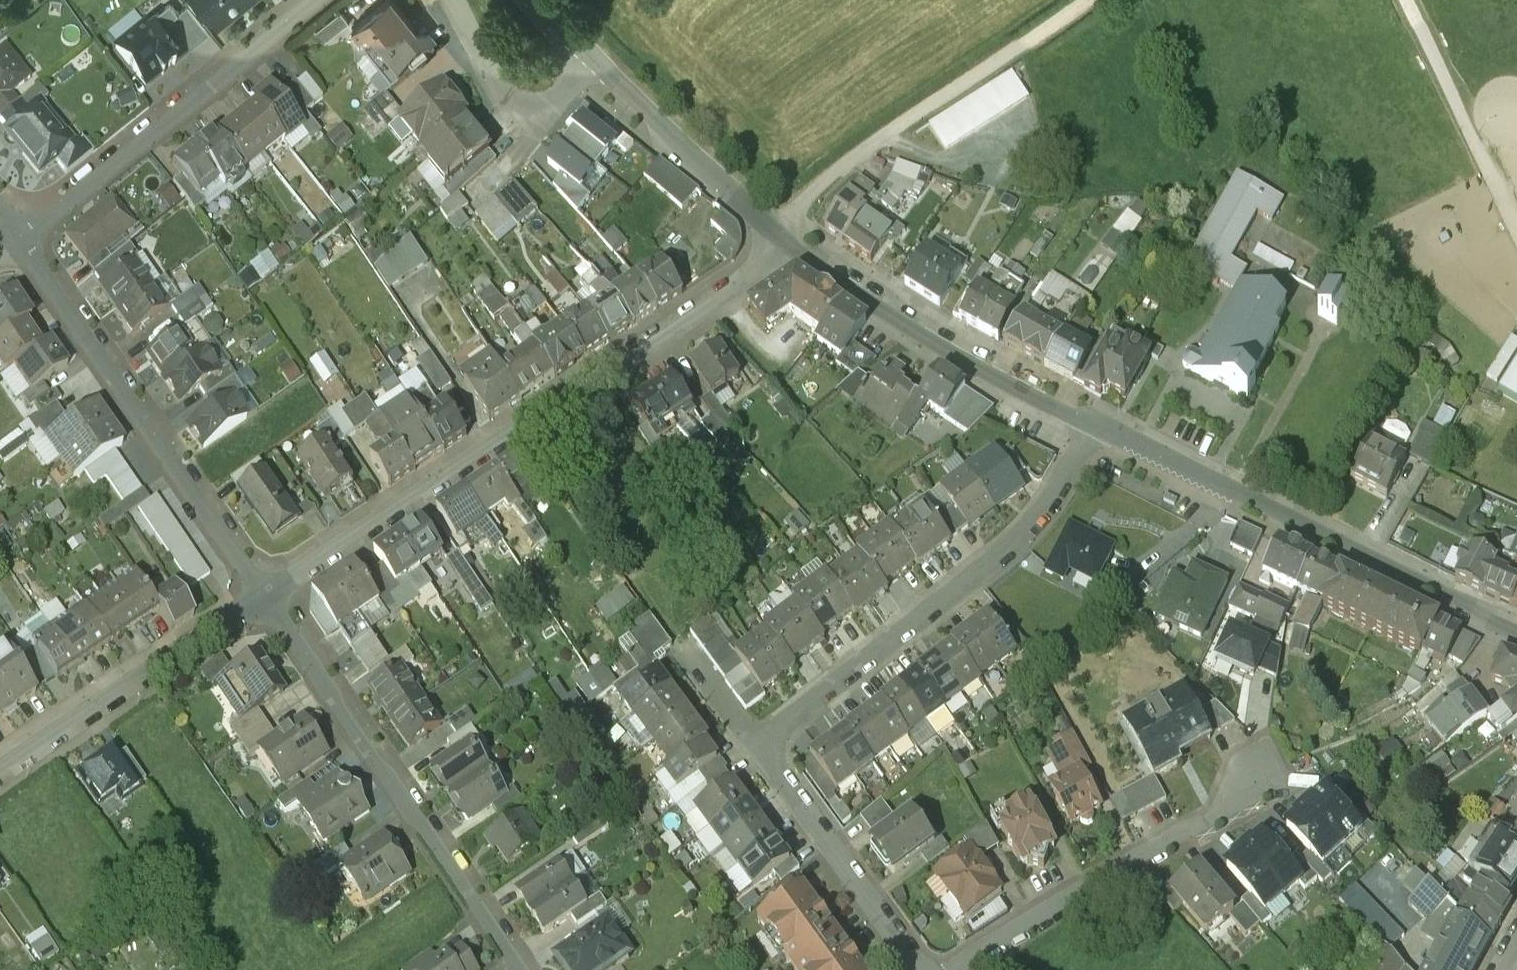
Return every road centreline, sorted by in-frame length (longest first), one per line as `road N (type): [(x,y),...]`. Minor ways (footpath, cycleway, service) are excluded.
road 1 (residential): [(269,592),(705,303),(775,236)]
road 2 (tertiary): [(1516,631),(1094,427)]
road 3 (residential): [(759,745),(1025,532),(1094,427)]
road 4 (residential): [(269,592),(523,969)]
road 5 (residential): [(21,235),(269,592)]
road 6 (tertiary): [(1094,427),(931,338),(775,236)]
road 7 (residential): [(309,0),(21,235)]
road 8 (residential): [(956,969),(1213,821),(1256,773)]
road 9 (residential): [(0,771),(269,592)]
road 10 (residential): [(919,969),(759,745)]
road 11 (tertiary): [(775,236),(581,48)]
road 12 (residential): [(581,48),(549,102),(520,101),(493,80),(452,0)]

